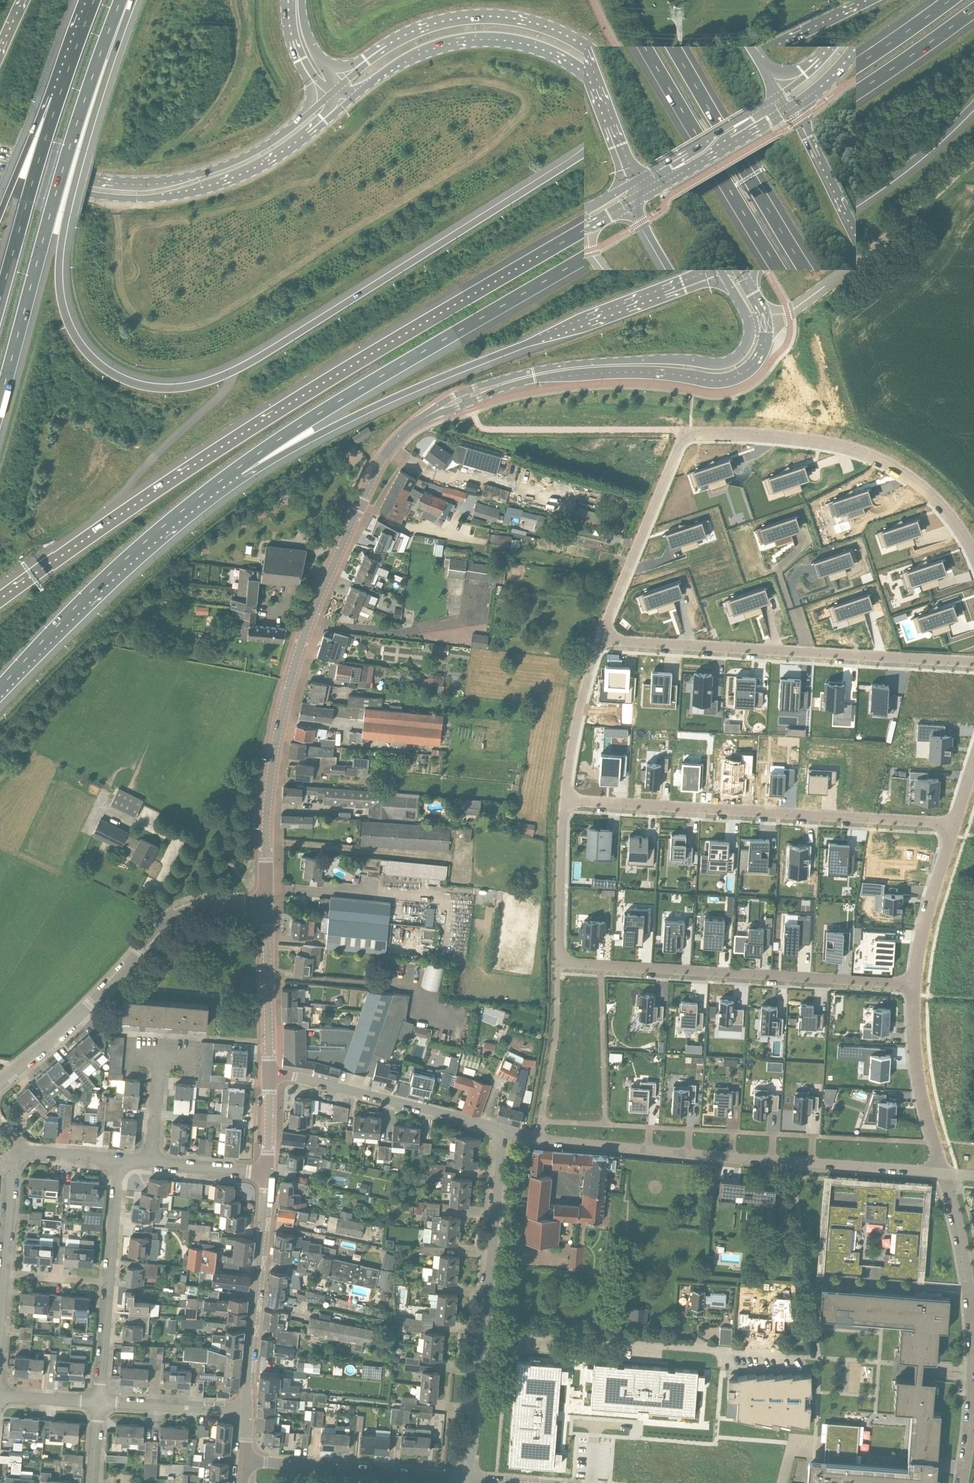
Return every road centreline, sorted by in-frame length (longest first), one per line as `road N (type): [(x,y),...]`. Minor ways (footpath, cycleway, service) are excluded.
road 1 (motorway): [(949,0),(772,119),(274,413),(0,602)]
road 2 (motorway): [(634,123),(233,373),(196,385),(143,385),(114,375),(83,348),(59,280),(61,241),(124,0)]
road 3 (motorway): [(238,469),(789,138),(973,11)]
road 4 (residential): [(973,554),(920,486),(869,456),(788,437),(690,434),(601,638)]
road 5 (tertiary): [(267,903),(274,755),(311,617),(383,461),(429,416)]
road 6 (motorway): [(238,469),(444,377),(723,275)]
road 7 (residential): [(563,799),(564,963),(915,985)]
road 8 (residential): [(943,1173),(630,1149),(508,1131)]
road 9 (motorway): [(0,403),(121,0)]
road 10 (residential): [(953,824),(563,799)]
road 11 (tertiary): [(429,416),(558,377),(731,380),(759,358),(765,319)]
road 12 (residential): [(973,665),(601,638)]
road 13 (primary): [(0,167),(107,197),(188,193),(267,164),(344,106)]
road 14 (primary): [(648,114),(619,75),(578,42),(491,18),(419,32),(333,92)]
road 15 (primary): [(333,92),(249,155),(171,179),(109,179),(0,148)]
road 16 (tertiary): [(748,324),(743,348),(723,363),(558,366),(476,387),(429,416)]
road 17 (primary): [(344,106),(426,47),(494,35),(579,65),(634,123)]
road 18 (residential): [(0,1086),(180,912),(267,903)]
road 19 (motorway): [(0,690),(122,565),(238,469)]
road 20 (residential): [(805,1355),(484,1336)]
road 21 (motorway): [(739,270),(854,207),(973,109)]
road 22 (unclassified): [(765,319),(788,312),(862,257),(973,156)]
road 23 (motorway): [(865,0),(648,114)]
road 24 (residential): [(508,1131),(270,1073)]
road 25 (tertiary): [(248,1409),(267,1173)]
road 26 (residential): [(463,1478),(245,1461)]
road 27 (residential): [(484,1336),(508,1131)]
road 28 (motorway): [(56,107),(0,301)]
road 29 (residential): [(943,1173),(918,1073),(915,985)]
road 30 (primary): [(739,270),(648,114)]
road 31 (residential): [(973,1350),(943,1173)]
road 32 (primary): [(634,123),(723,275)]
road 33 (tertiary): [(270,1073),(267,903)]
road 34 (residential): [(601,638),(563,799)]
road 35 (residential): [(915,985),(953,824)]
road 36 (residential): [(248,1409),(100,1403)]
road 37 (residential): [(463,1478),(484,1336)]
road 38 (residential): [(3,1272),(9,1148)]
road 39 (residential): [(112,1281),(122,1158)]
road 40 (residential): [(100,1403),(112,1281)]

